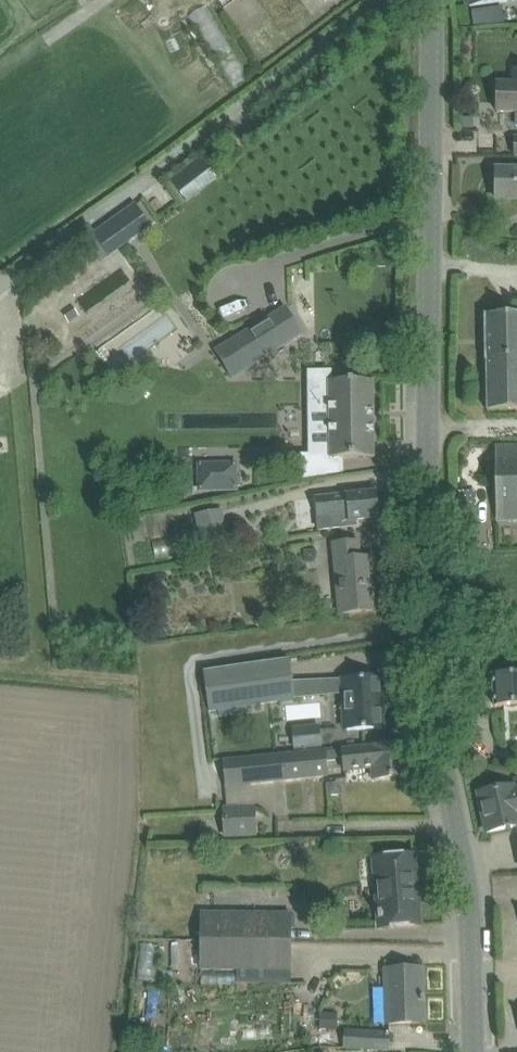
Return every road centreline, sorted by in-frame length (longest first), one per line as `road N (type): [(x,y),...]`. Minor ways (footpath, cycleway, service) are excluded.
road 1 (tertiary): [(474,1051),(468,887),(437,701),(429,0)]

